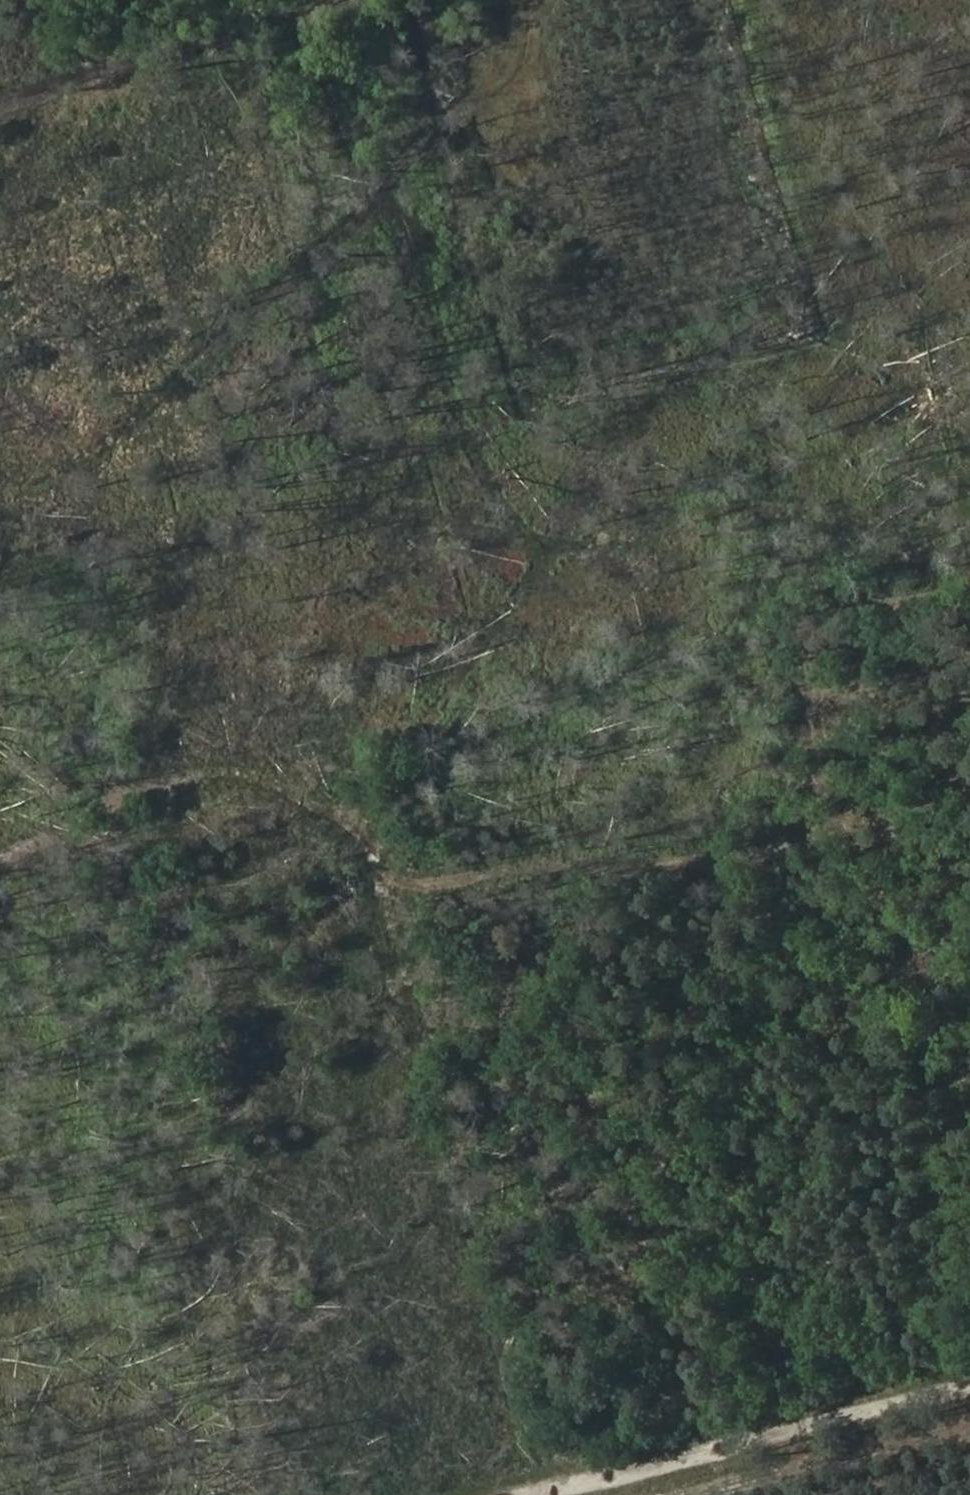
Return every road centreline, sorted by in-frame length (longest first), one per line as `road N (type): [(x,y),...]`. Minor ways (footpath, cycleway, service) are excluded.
road 1 (unclassified): [(969,1384),(527,1494)]

